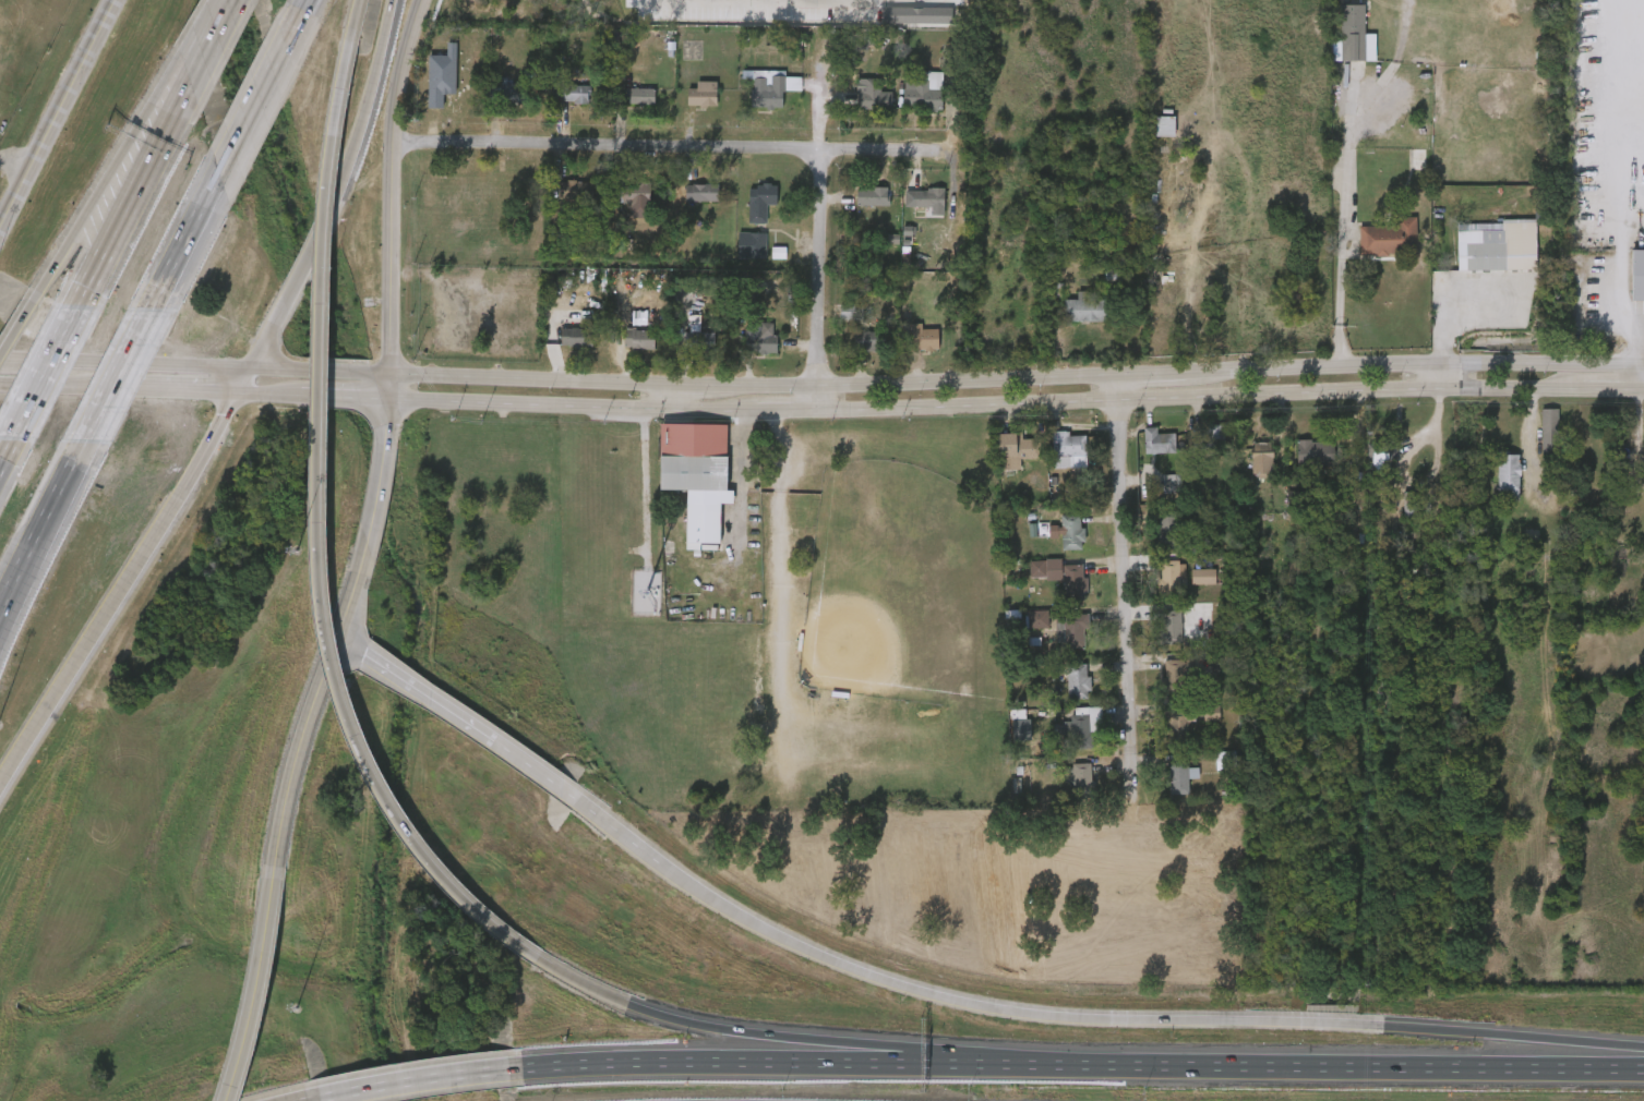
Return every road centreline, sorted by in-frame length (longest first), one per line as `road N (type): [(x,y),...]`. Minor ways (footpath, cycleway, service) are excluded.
road 1 (secondary): [(1643,366),(807,388),(358,374)]
road 2 (secondary): [(382,404),(805,414),(1643,391)]
road 3 (motorway): [(1643,1045),(1306,1019),(1064,1016),(976,1004),(815,953),(693,886),(605,821)]
road 4 (motorway): [(527,951),(457,890),(399,814),(359,736),(332,644),(322,522),(329,190),(350,40)]
road 5 (motorway): [(1094,1065),(721,1029),(612,999),(527,951)]
road 6 (motorway): [(1094,1065),(619,1061),(511,1067)]
road 7 (motorway): [(1643,1067),(1094,1065)]
road 8 (residential): [(384,143),(921,152)]
road 9 (motorway): [(0,784),(235,394)]
road 10 (residential): [(1113,379),(1126,753)]
road 11 (residential): [(815,75),(805,414)]
road 12 (tertiary): [(273,880),(299,743),(349,588)]
road 13 (motorway): [(605,821),(357,652)]
road 14 (secondary): [(289,370),(0,361)]
road 15 (motorway): [(181,53),(36,302)]
road 16 (residential): [(414,0),(384,143),(382,251)]
road 17 (motorway): [(177,83),(73,306)]
road 18 (motorway): [(321,233),(392,0)]
road 19 (secondary): [(109,0),(0,212)]
road 20 (tertiary): [(233,1100),(257,1019),(273,880)]
road 21 (motorway): [(0,616),(85,441)]
road 22 (motorway): [(511,1067),(320,1098)]
road 23 (tertiary): [(349,588),(379,426)]
road 24 (motorway): [(152,312),(223,171)]
road 25 (motorway): [(85,441),(152,312)]
road 26 (motorway): [(73,306),(3,426)]
road 27 (motorway): [(223,171),(289,50)]
road 28 (secondary): [(107,389),(235,394)]
road 29 (residential): [(383,376),(382,251)]

